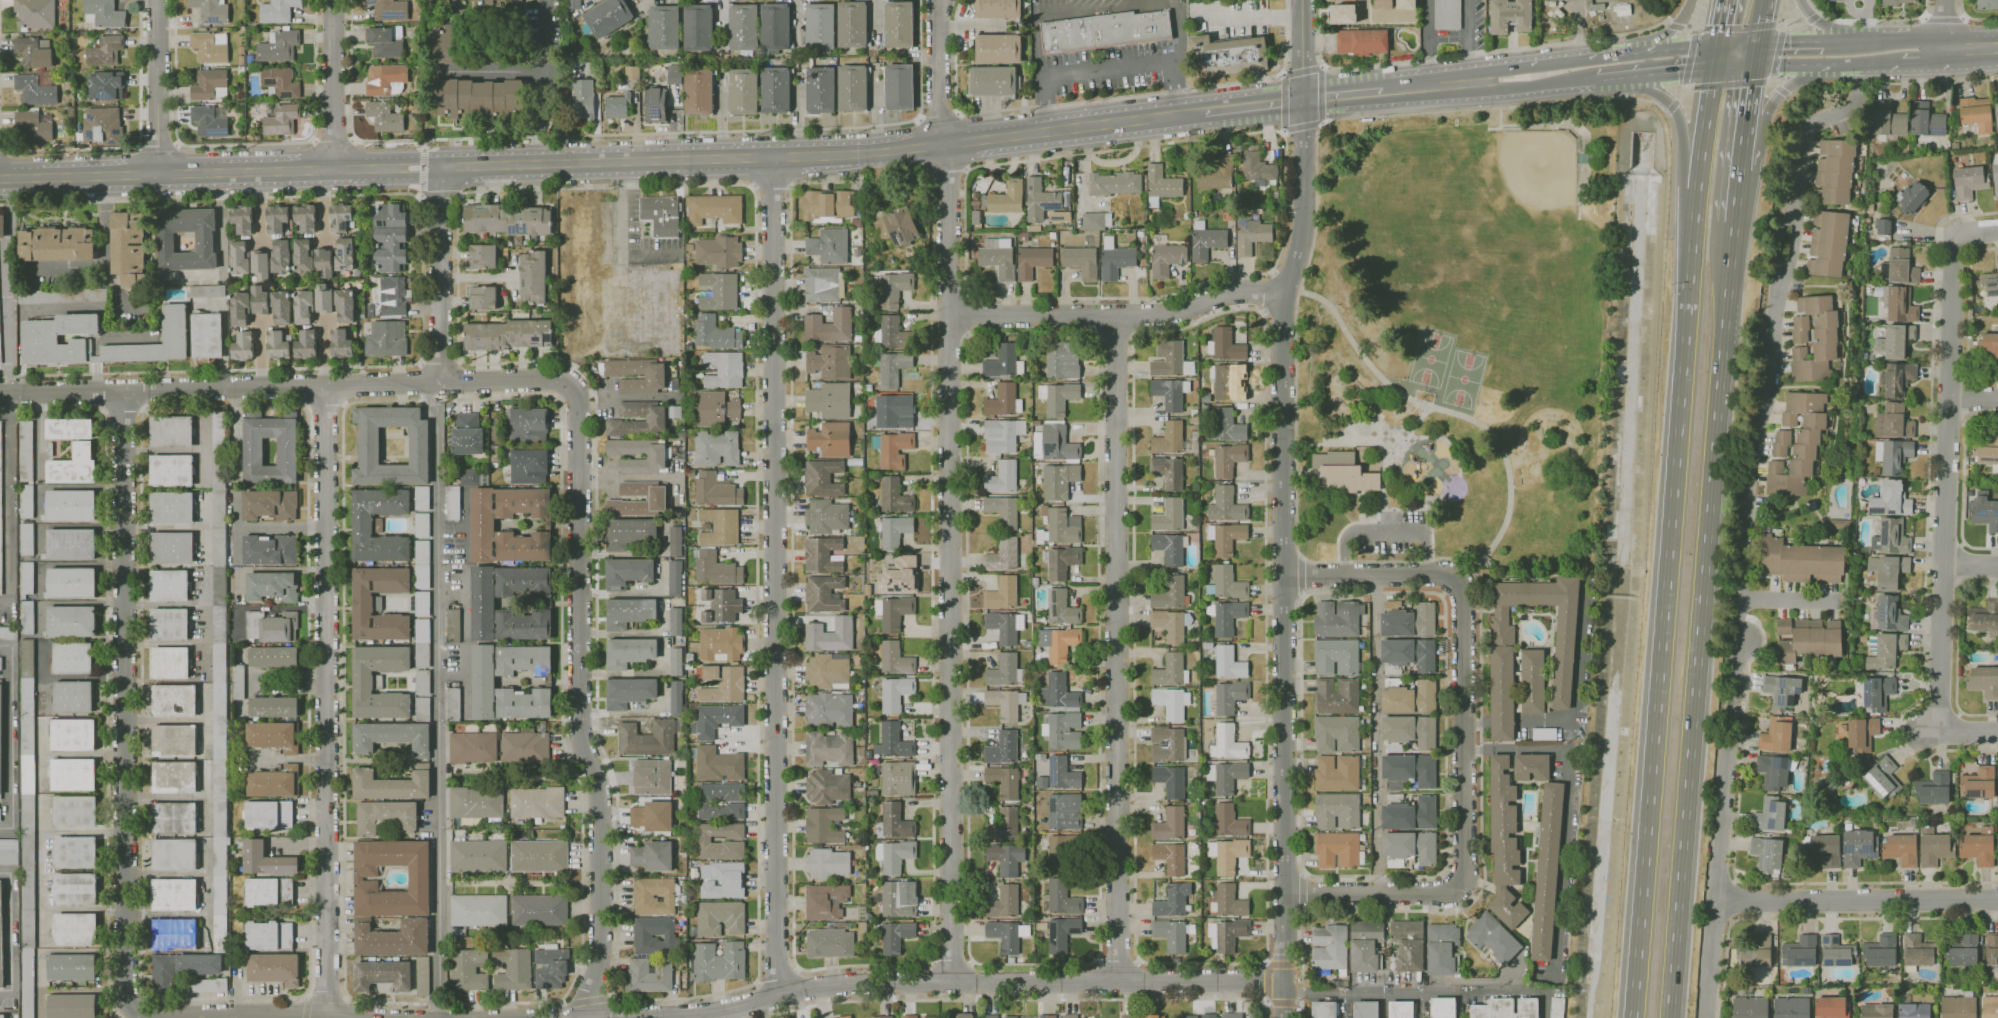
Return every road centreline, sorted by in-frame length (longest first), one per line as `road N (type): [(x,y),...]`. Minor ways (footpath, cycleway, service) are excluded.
road 1 (secondary): [(1205,112),(836,155),(0,178)]
road 2 (tertiary): [(1304,0),(1302,215),(1282,294),(1283,1017)]
road 3 (residential): [(940,0),(939,117),(949,172),(951,983)]
road 4 (trunk): [(1714,68),(1697,189),(1633,1017)]
road 5 (residential): [(774,157),(777,997)]
road 6 (trunk): [(1669,1017),(1734,223)]
road 7 (residential): [(1284,981),(850,984),(718,1013),(601,1017)]
road 8 (residential): [(1114,317),(1117,981)]
road 9 (residential): [(1284,577),(1441,576),(1463,593),(1463,872),(1455,887),(1284,892)]
road 10 (residential): [(571,388),(578,411),(579,721),(603,825),(600,946),(578,1017)]
road 11 (residential): [(325,387),(327,1015)]
road 12 (residential): [(122,391),(125,988),(135,1008)]
road 13 (residential): [(571,388),(546,380),(440,381),(0,394)]
road 14 (residential): [(1957,237),(1936,732)]
road 15 (residential): [(1740,616),(1705,1017)]
road 16 (residential): [(1282,294),(1229,295),(1168,316),(950,316)]
road 17 (residential): [(1997,900),(1714,901)]
road 18 (trunk): [(1597,80),(1644,89),(1679,120),(1690,282)]
road 19 (residential): [(442,167),(440,381)]
road 20 (secondary): [(1754,66),(1921,61),(1944,50)]
road 21 (residential): [(317,1014),(154,1016),(135,1008)]
road 22 (residential): [(159,175),(158,0)]
road 23 (residential): [(333,0),(333,170)]
road 24 (residential): [(544,0),(540,164)]
road 25 (trunk): [(1743,144),(1783,91),(1844,64)]
road 26 (trunk): [(1918,38),(1843,31),(1813,18),(1800,0)]
road 27 (secondary): [(1469,83),(1498,91),(1597,80)]

